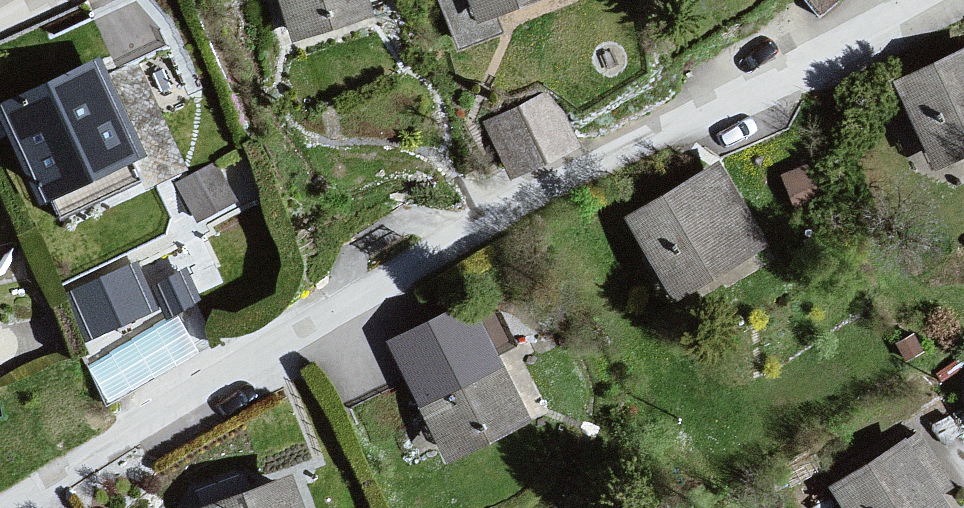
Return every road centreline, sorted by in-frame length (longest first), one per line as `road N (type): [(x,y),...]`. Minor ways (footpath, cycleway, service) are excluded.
road 1 (residential): [(7,507),(228,368),(506,211),(918,0)]

